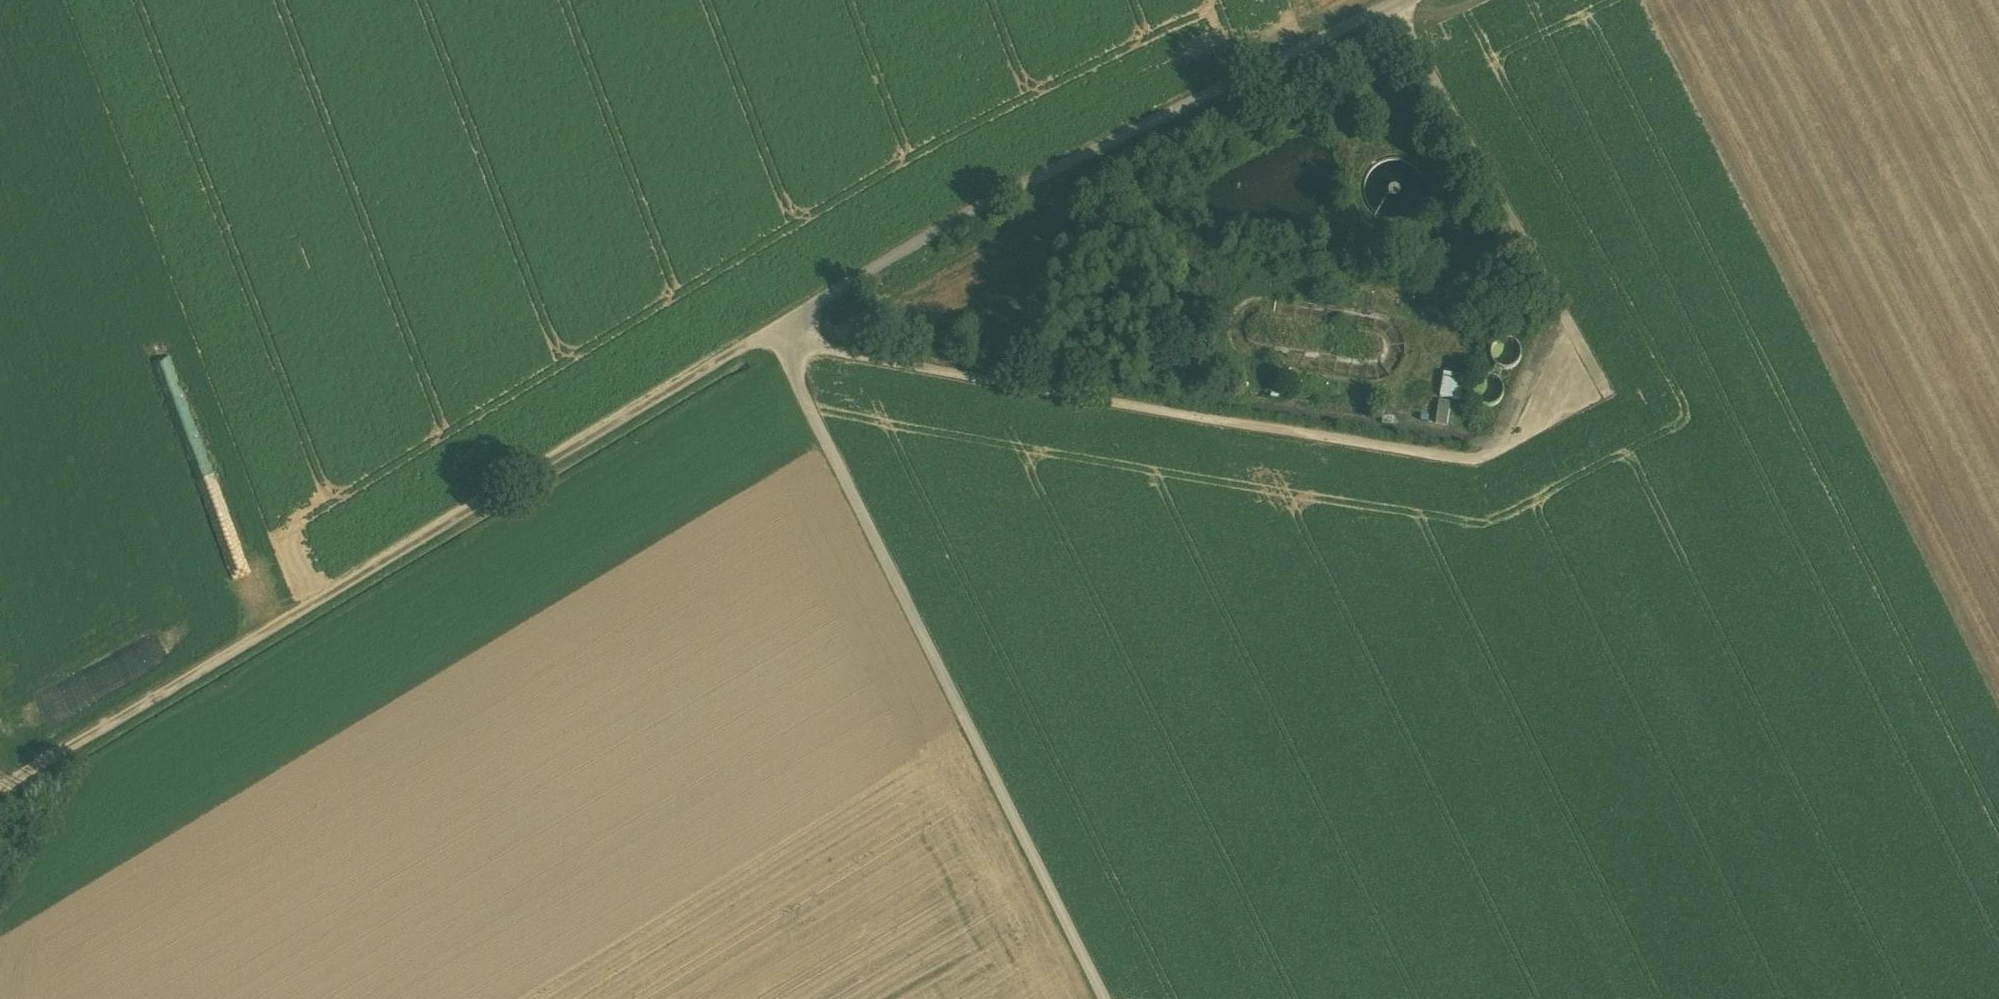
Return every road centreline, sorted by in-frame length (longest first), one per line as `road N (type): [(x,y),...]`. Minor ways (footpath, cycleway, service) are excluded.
road 1 (track): [(776,321),(839,360),(1493,472),(1618,401),(1398,0)]
road 2 (track): [(0,787),(776,321)]
road 3 (track): [(776,321),(1113,998)]
road 4 (track): [(776,321),(986,202),(1396,0)]

